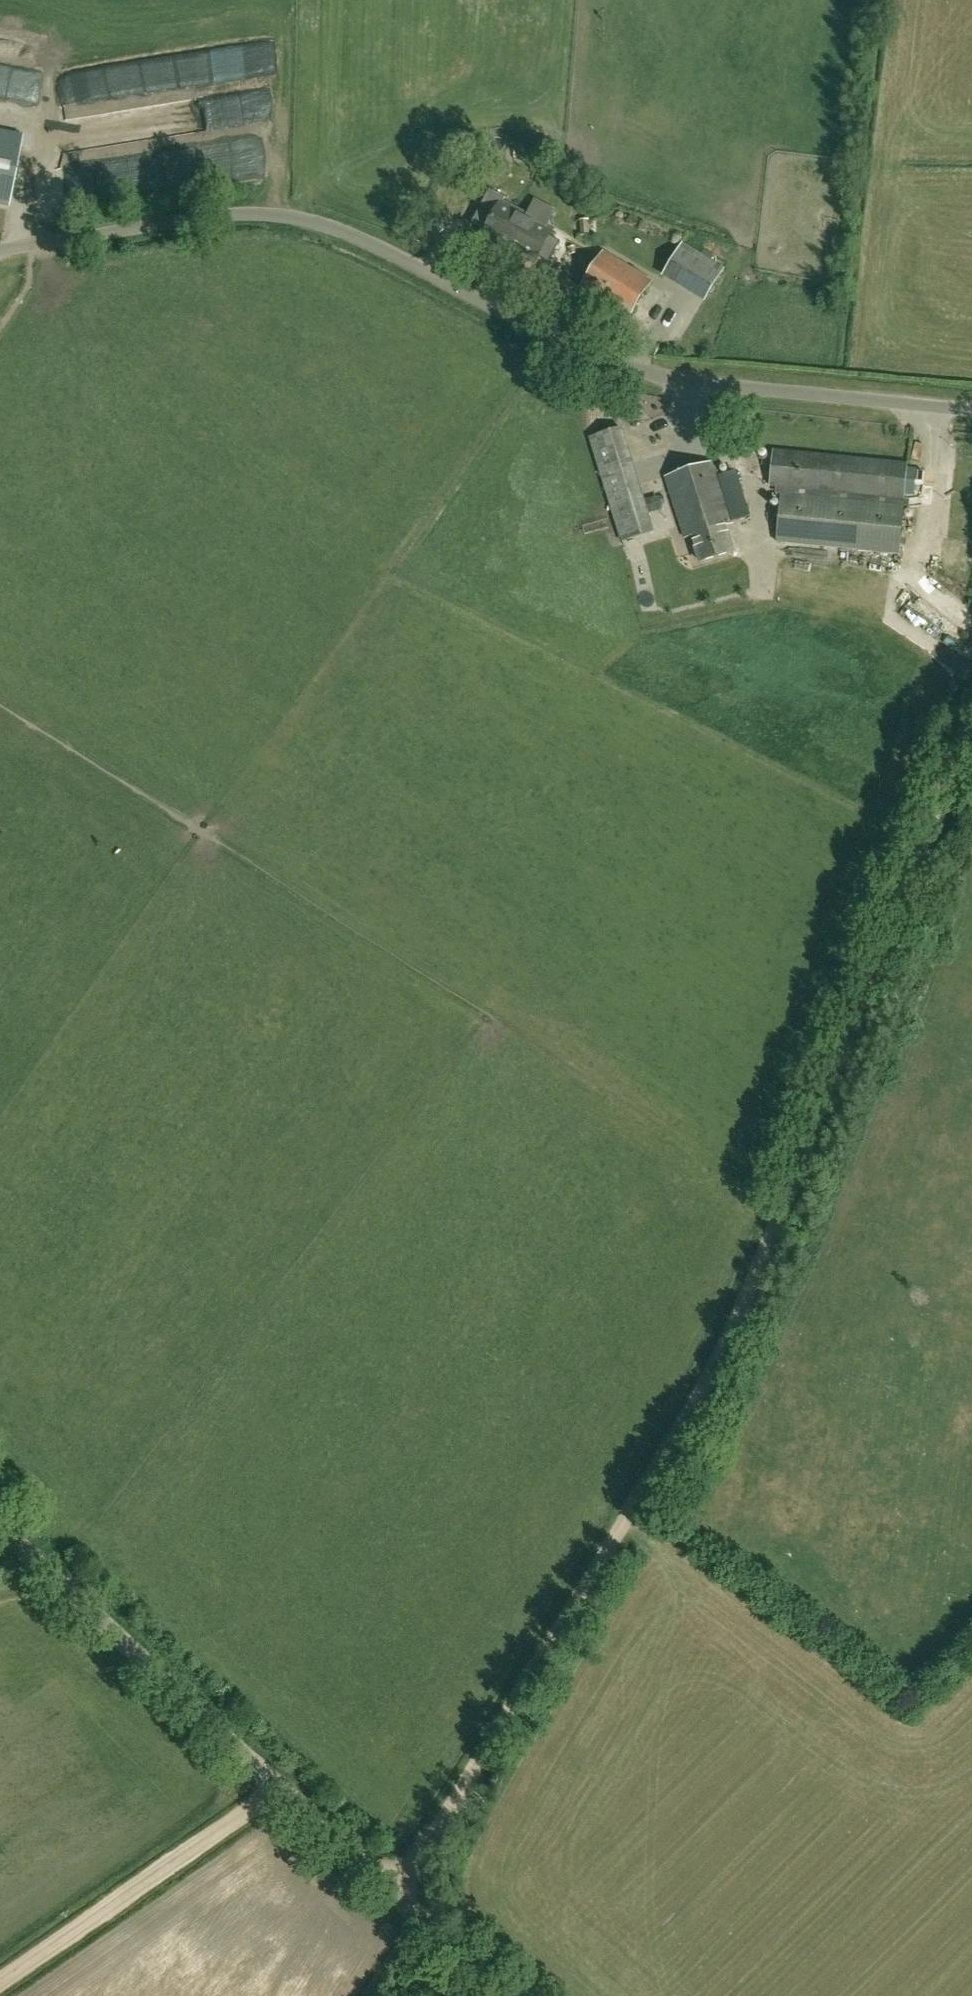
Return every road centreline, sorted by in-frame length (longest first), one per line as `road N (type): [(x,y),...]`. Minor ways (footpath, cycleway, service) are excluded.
road 1 (track): [(396,1897),(739,1326),(773,1253),(971,709)]
road 2 (unclassified): [(971,410),(659,379),(542,336),(336,227),(290,216),(218,215),(0,253)]
road 3 (unclassified): [(502,1995),(0,1528)]
road 4 (track): [(281,1790),(0,1988)]

